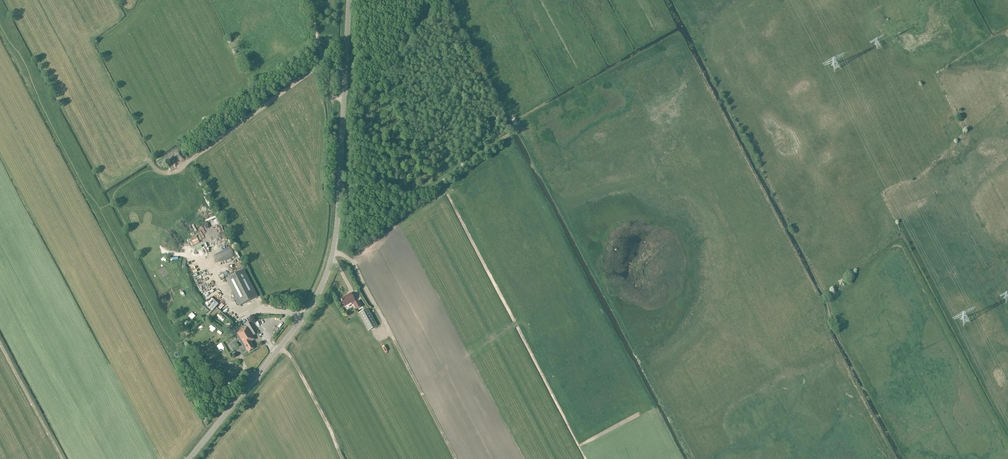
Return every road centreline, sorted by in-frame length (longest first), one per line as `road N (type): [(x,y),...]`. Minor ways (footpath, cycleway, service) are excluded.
road 1 (tertiary): [(190,458),(283,344),(325,276),(337,226),(342,99)]
road 2 (track): [(513,132),(411,196),(377,184),(340,186)]

